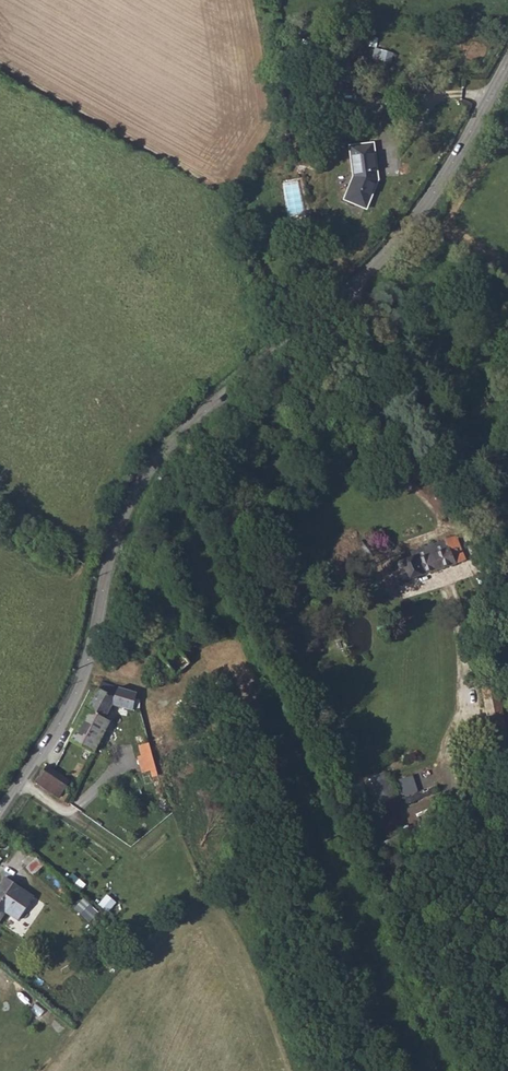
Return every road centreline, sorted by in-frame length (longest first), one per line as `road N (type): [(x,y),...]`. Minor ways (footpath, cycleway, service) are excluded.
road 1 (tertiary): [(0,811),(85,675),(113,541),(150,470),(176,438),(355,286)]
road 2 (unclassified): [(355,286),(488,500),(507,596)]
road 3 (tertiary): [(355,286),(436,191),(507,63)]

